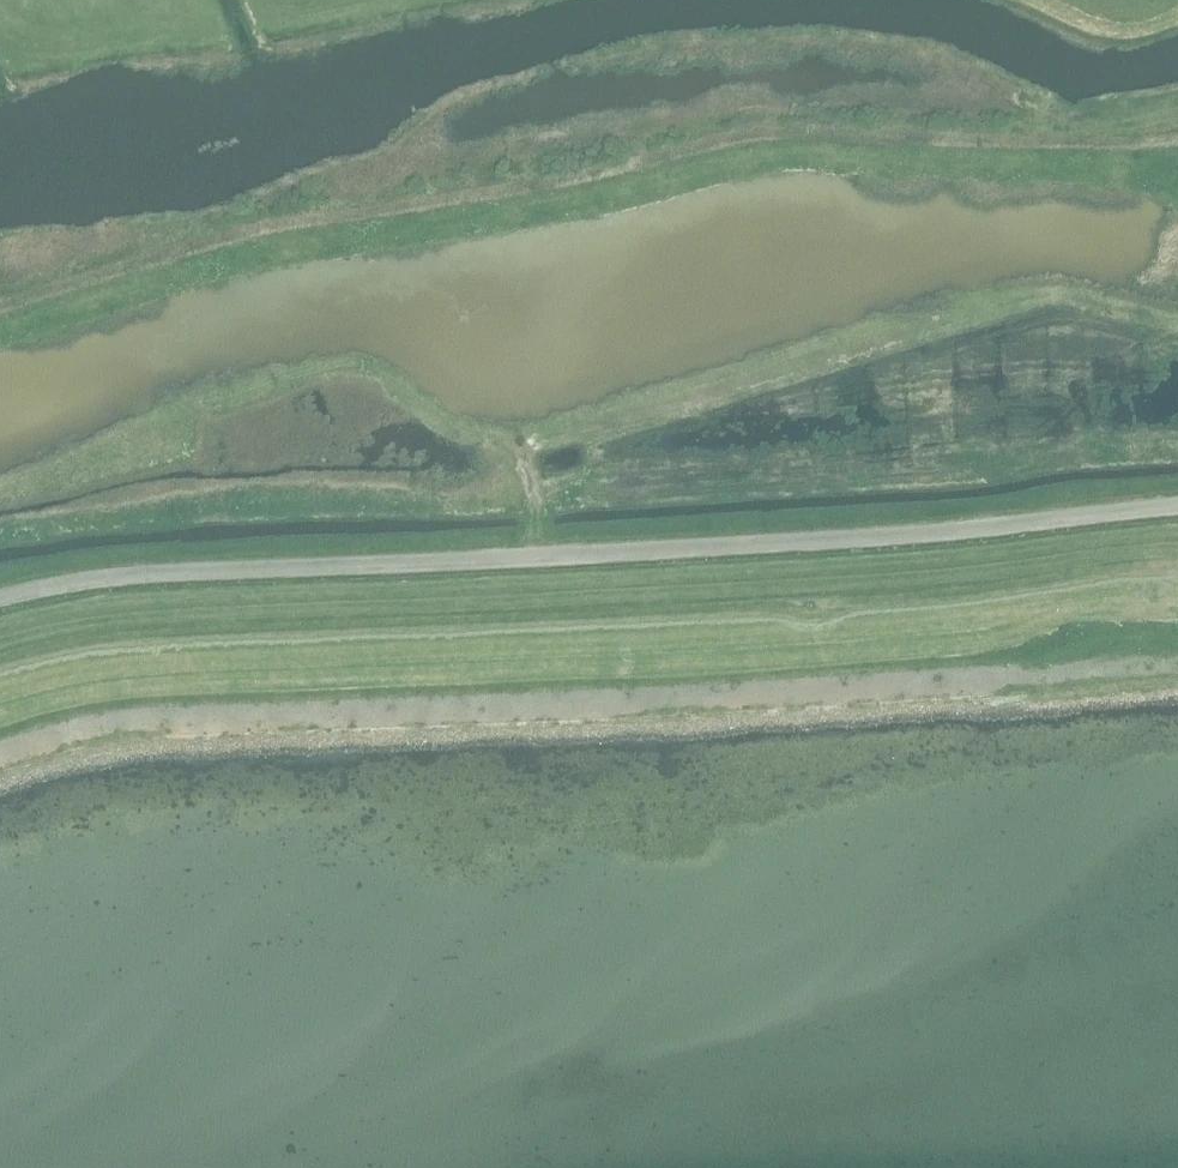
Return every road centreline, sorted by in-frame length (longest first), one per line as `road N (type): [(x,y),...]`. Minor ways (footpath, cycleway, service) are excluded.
road 1 (unclassified): [(0,593),(44,580),(599,554),(1177,506)]
road 2 (track): [(0,677),(105,654),(1067,604)]

